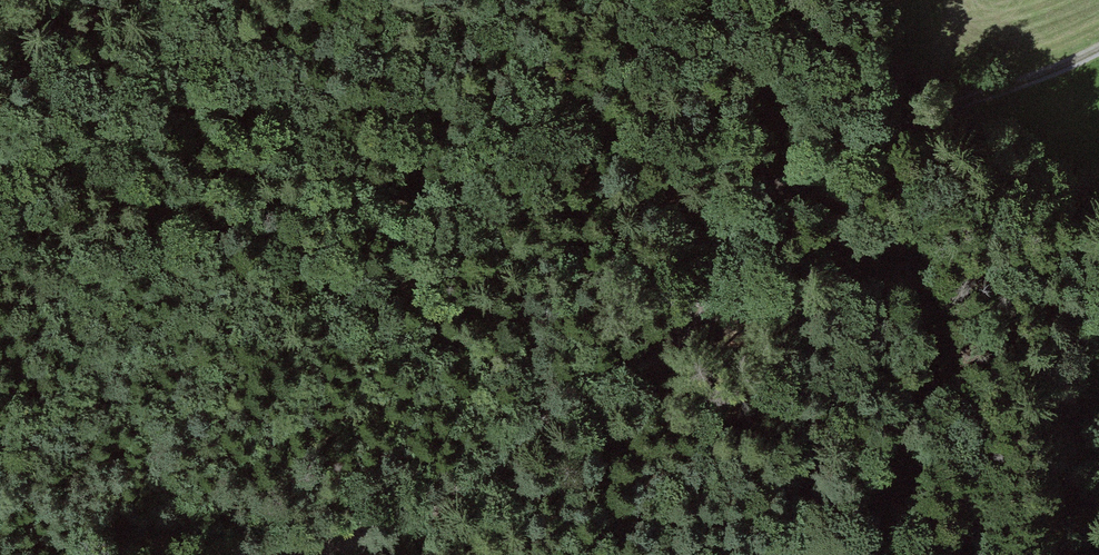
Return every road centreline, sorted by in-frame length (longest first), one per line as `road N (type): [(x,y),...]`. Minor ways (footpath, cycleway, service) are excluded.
road 1 (track): [(0,132),(132,131),(255,84),(788,114),(901,137)]
road 2 (track): [(901,137),(732,209),(714,244),(712,307),(690,340),(575,407),(380,544),(277,554)]
road 3 (track): [(1098,48),(901,137)]

